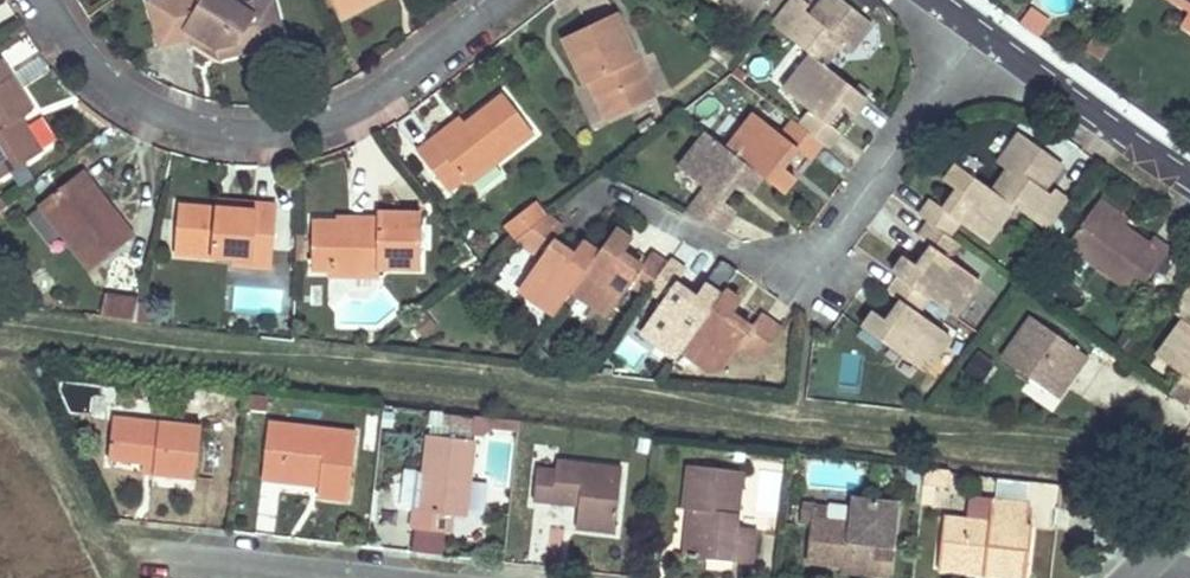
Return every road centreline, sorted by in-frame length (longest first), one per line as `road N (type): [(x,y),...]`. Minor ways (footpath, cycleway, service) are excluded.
road 1 (residential): [(505,0),(360,110),(287,137),(212,137),(133,105),(50,0)]
road 2 (residential): [(987,34),(801,282)]
road 3 (residential): [(1189,173),(987,34)]

